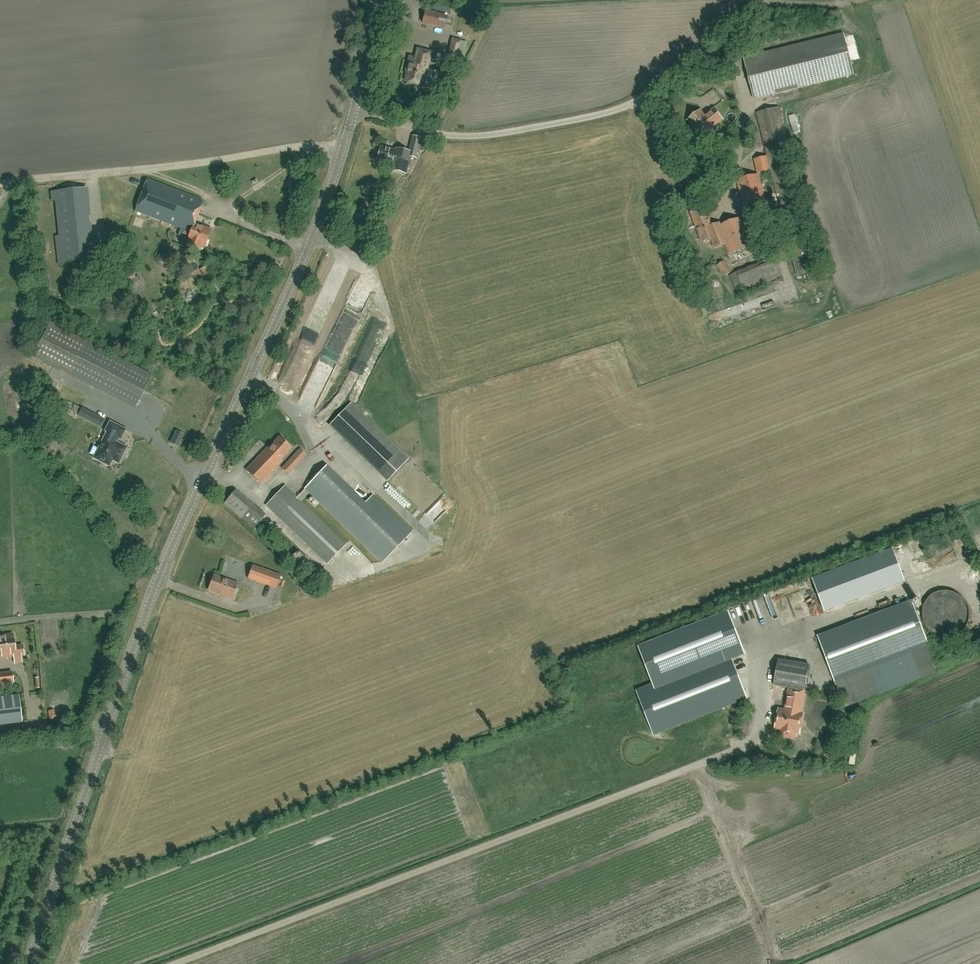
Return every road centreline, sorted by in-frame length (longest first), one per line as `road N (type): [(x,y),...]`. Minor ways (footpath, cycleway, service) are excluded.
road 1 (track): [(176,963),(731,751),(761,721),(768,642),(979,558)]
road 2 (tertiary): [(27,963),(156,583),(302,264),(353,107)]
road 3 (unclassified): [(753,1),(642,101),(570,123),(452,136),(353,107)]

